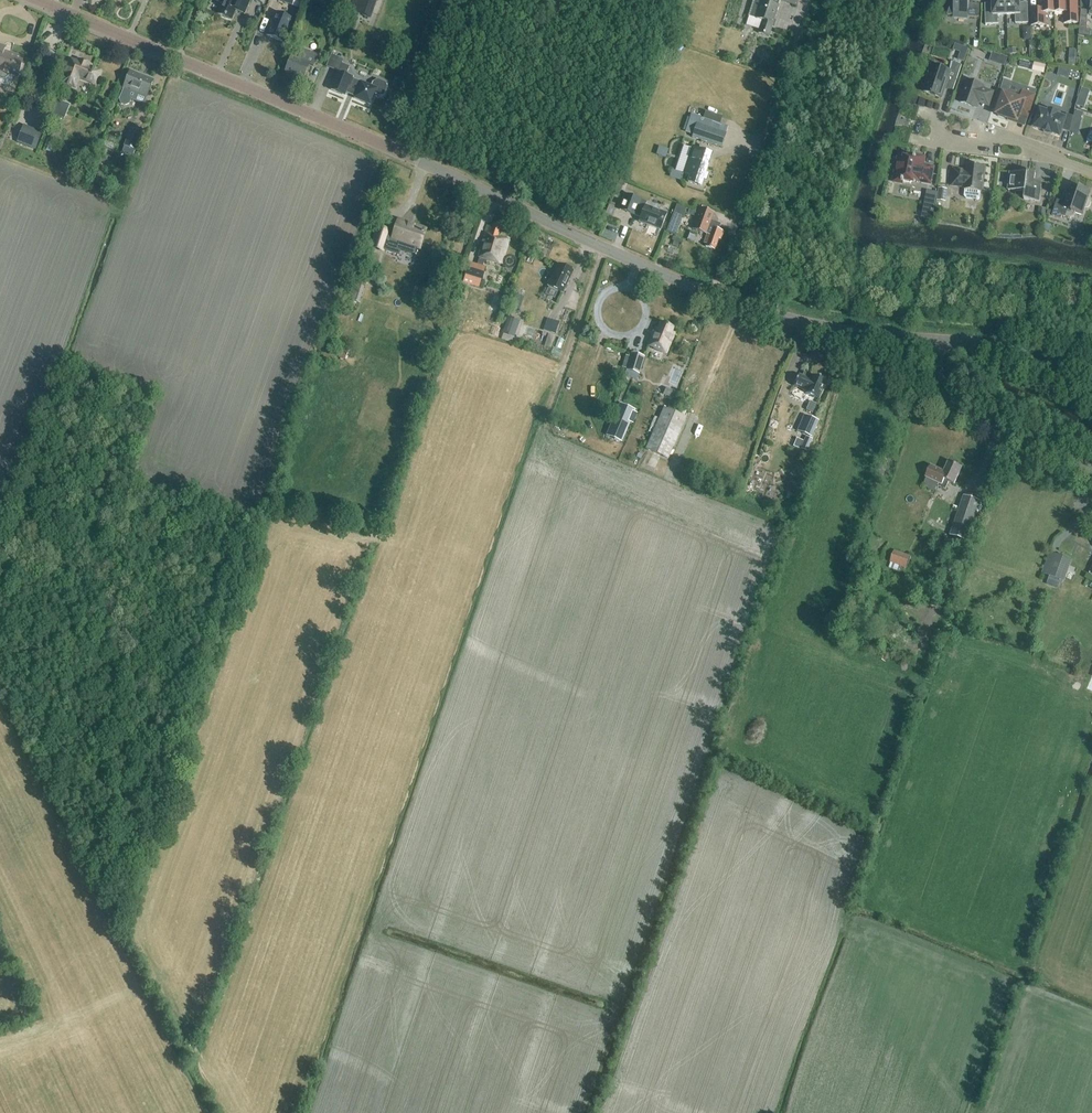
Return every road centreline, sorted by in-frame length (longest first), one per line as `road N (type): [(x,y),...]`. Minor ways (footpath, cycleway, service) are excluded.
road 1 (tertiary): [(710,294),(418,159),(37,0)]
road 2 (residential): [(809,0),(710,294)]
road 3 (tertiary): [(938,342),(864,336),(710,294)]
road 4 (unclassified): [(1091,478),(943,398),(934,376),(938,342)]
road 5 (unclassified): [(1091,174),(921,119)]
road 6 (tertiary): [(1091,365),(938,342)]

